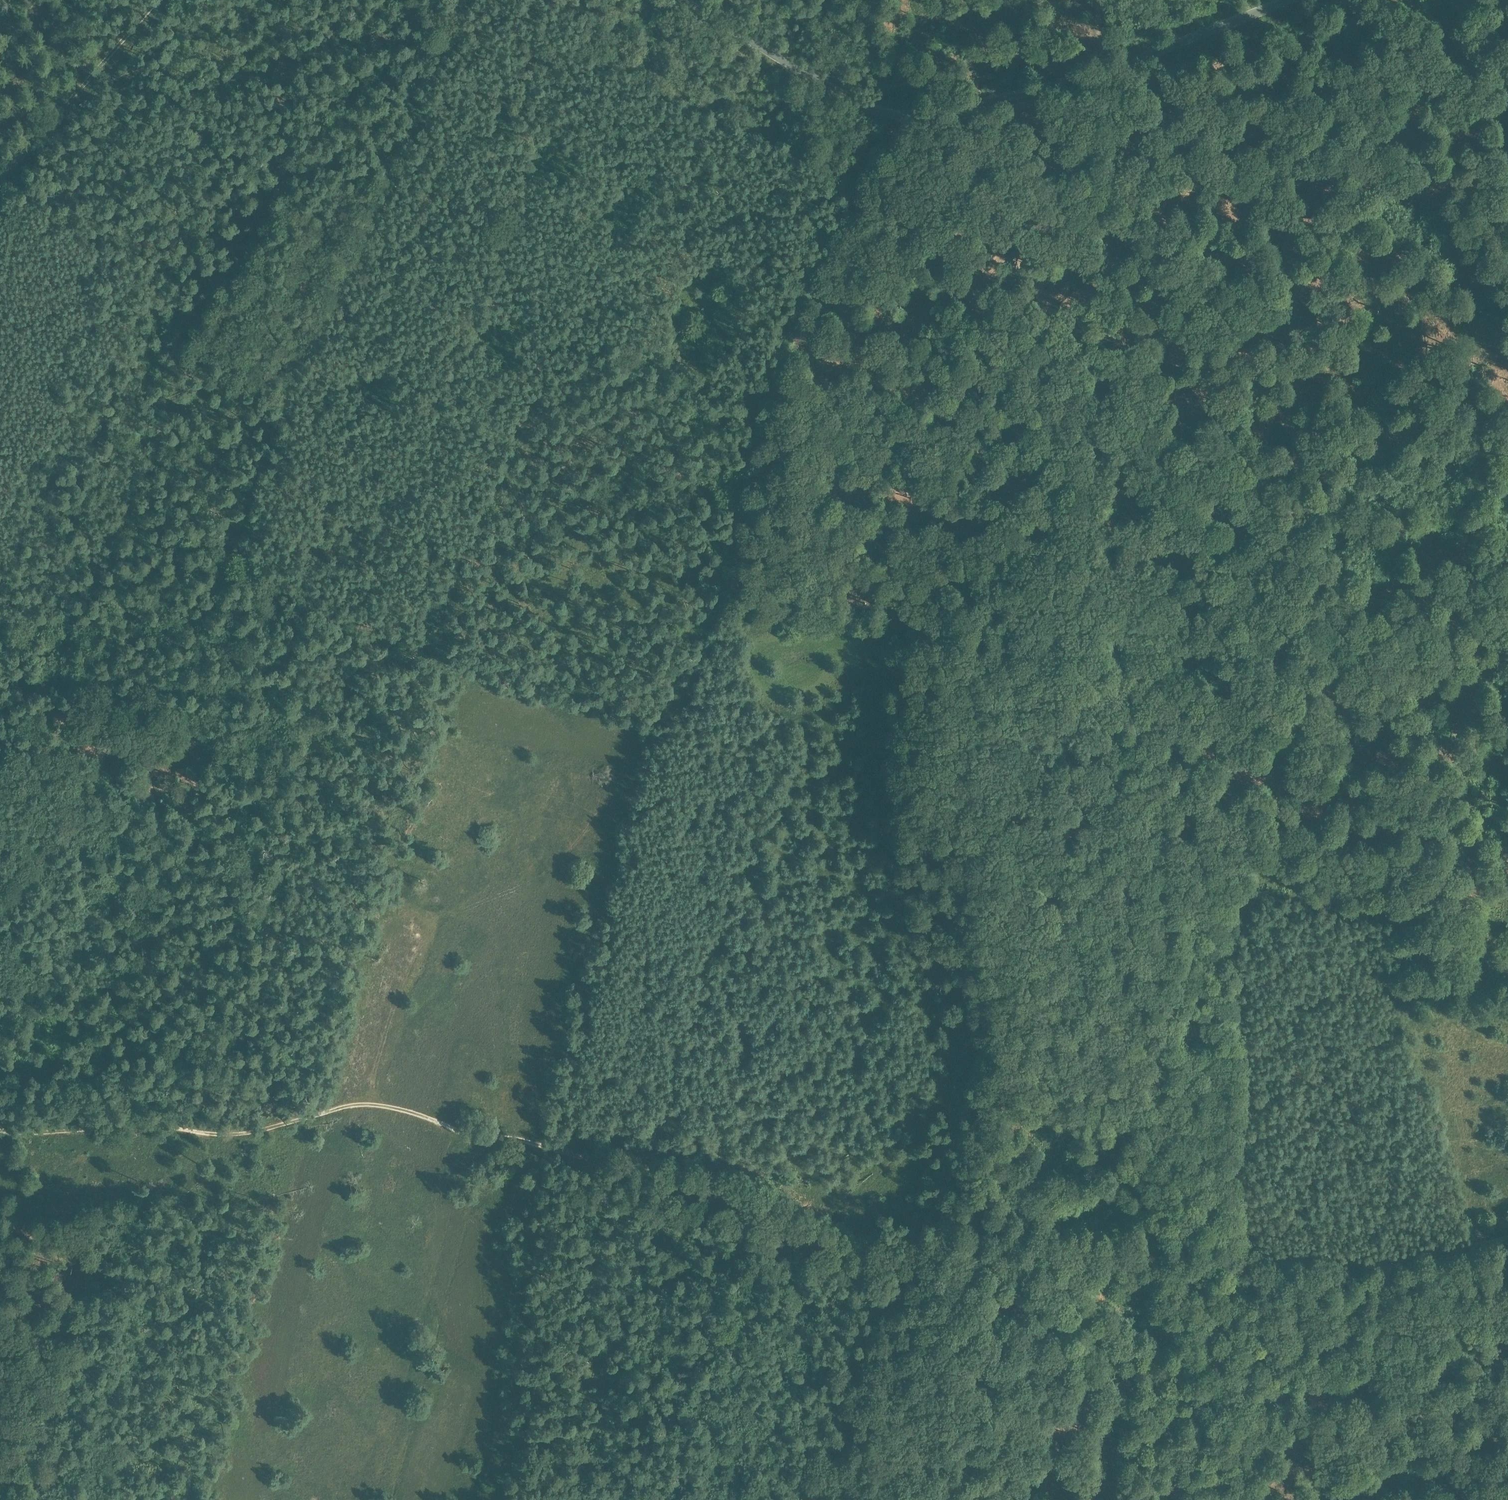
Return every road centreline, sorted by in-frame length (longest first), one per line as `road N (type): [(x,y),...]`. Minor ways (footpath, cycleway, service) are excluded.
road 1 (track): [(1507,1239),(1391,1266),(1317,1270),(1084,1243),(911,1252),(813,1234),(744,1193),(358,1106),(179,1126),(0,1128)]
road 2 (track): [(1507,657),(1354,626),(1294,630),(1216,663),(1118,746),(1059,840),(1053,943),(1030,1015),(790,1499)]
road 3 (tertiary): [(1286,0),(1076,79),(905,116),(828,87),(686,0)]
road 4 (track): [(163,0),(0,182)]

